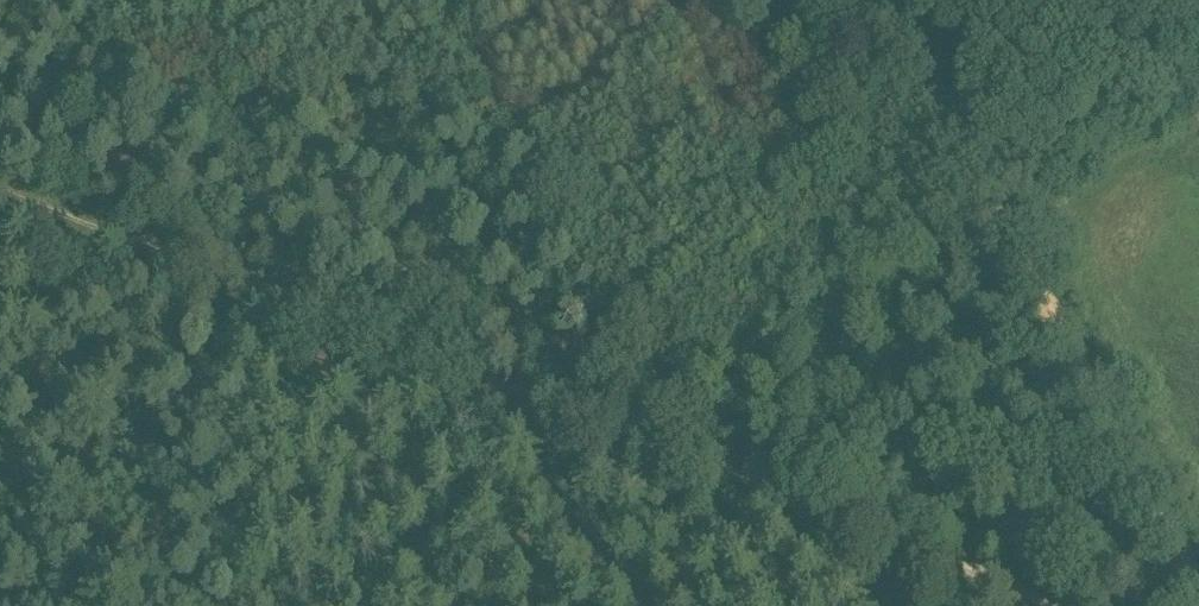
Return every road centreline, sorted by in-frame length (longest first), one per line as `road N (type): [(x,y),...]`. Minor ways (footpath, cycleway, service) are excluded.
road 1 (track): [(1198,605),(888,0)]
road 2 (track): [(693,445),(94,208)]
road 3 (track): [(707,429),(442,0)]
road 4 (track): [(1076,605),(693,445)]

